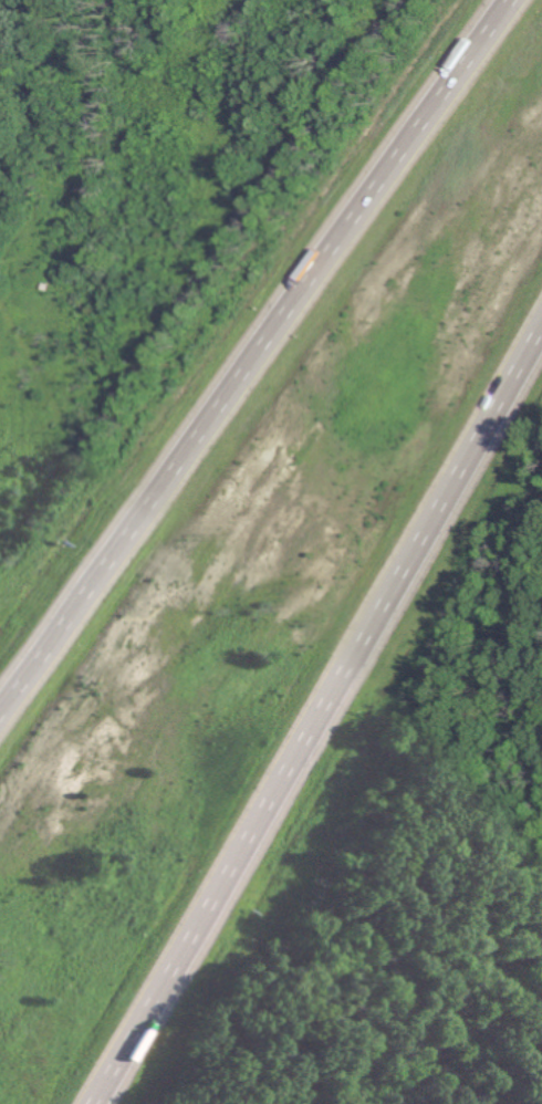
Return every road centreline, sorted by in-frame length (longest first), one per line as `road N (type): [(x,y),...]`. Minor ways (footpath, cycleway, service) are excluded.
road 1 (motorway): [(97,1103),(541,322)]
road 2 (motorway): [(509,0),(0,702)]

